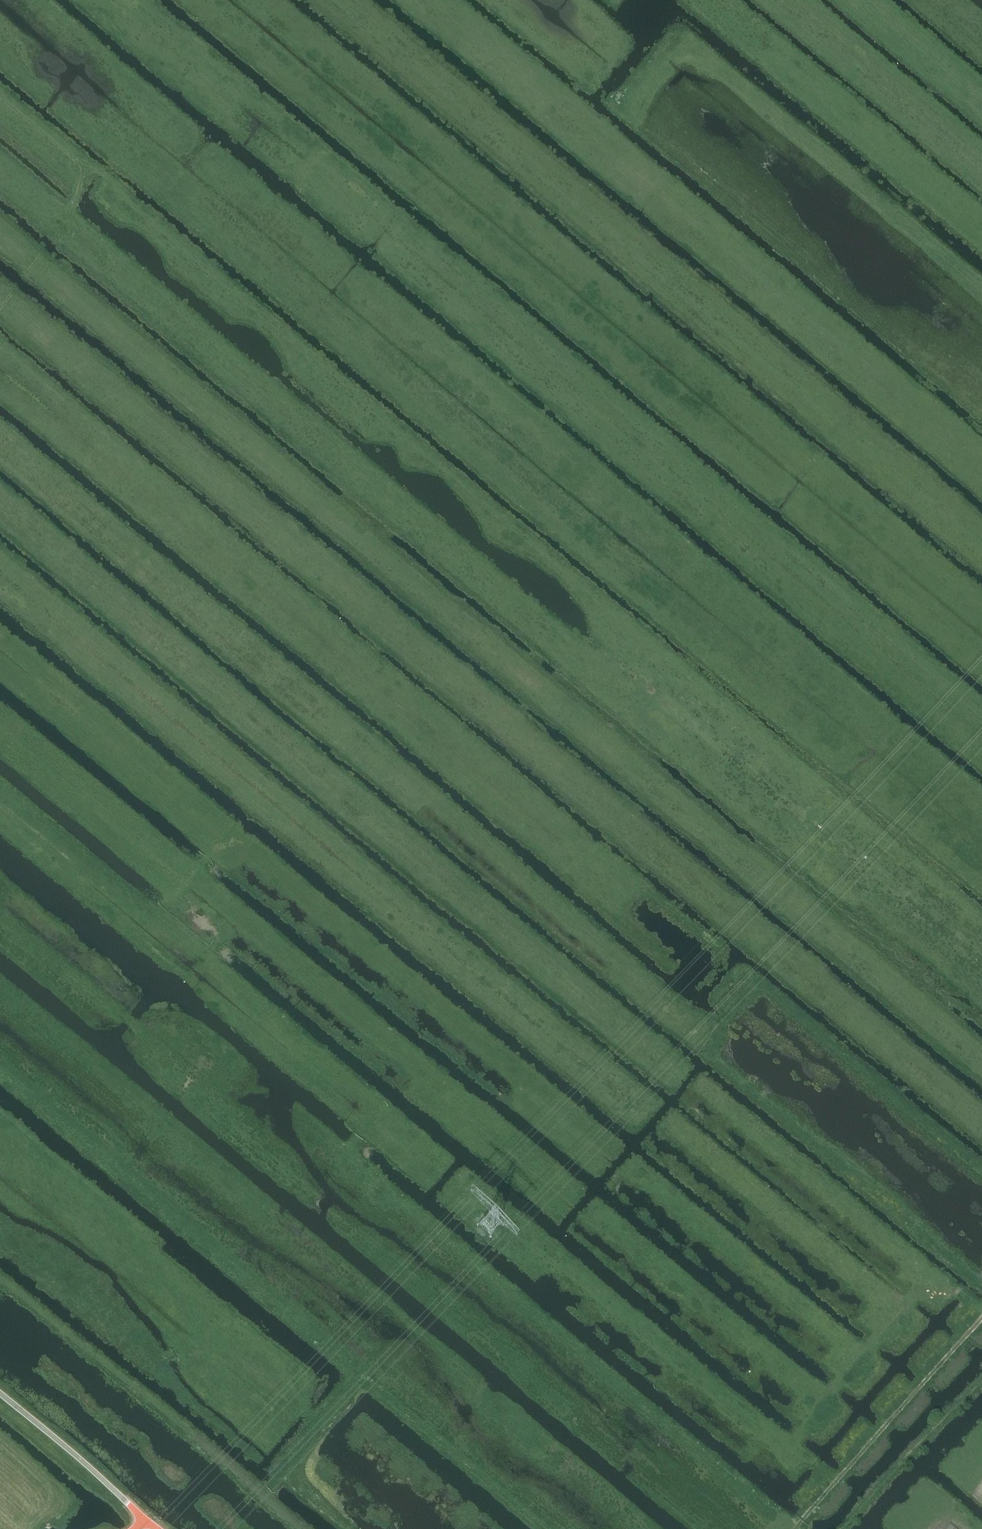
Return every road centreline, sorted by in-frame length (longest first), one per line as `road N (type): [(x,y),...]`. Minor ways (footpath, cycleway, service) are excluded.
road 1 (track): [(594,88),(618,106),(662,54),(705,55),(981,285)]
road 2 (track): [(0,317),(63,234),(85,169),(0,97)]
road 3 (track): [(796,1528),(981,1322)]

